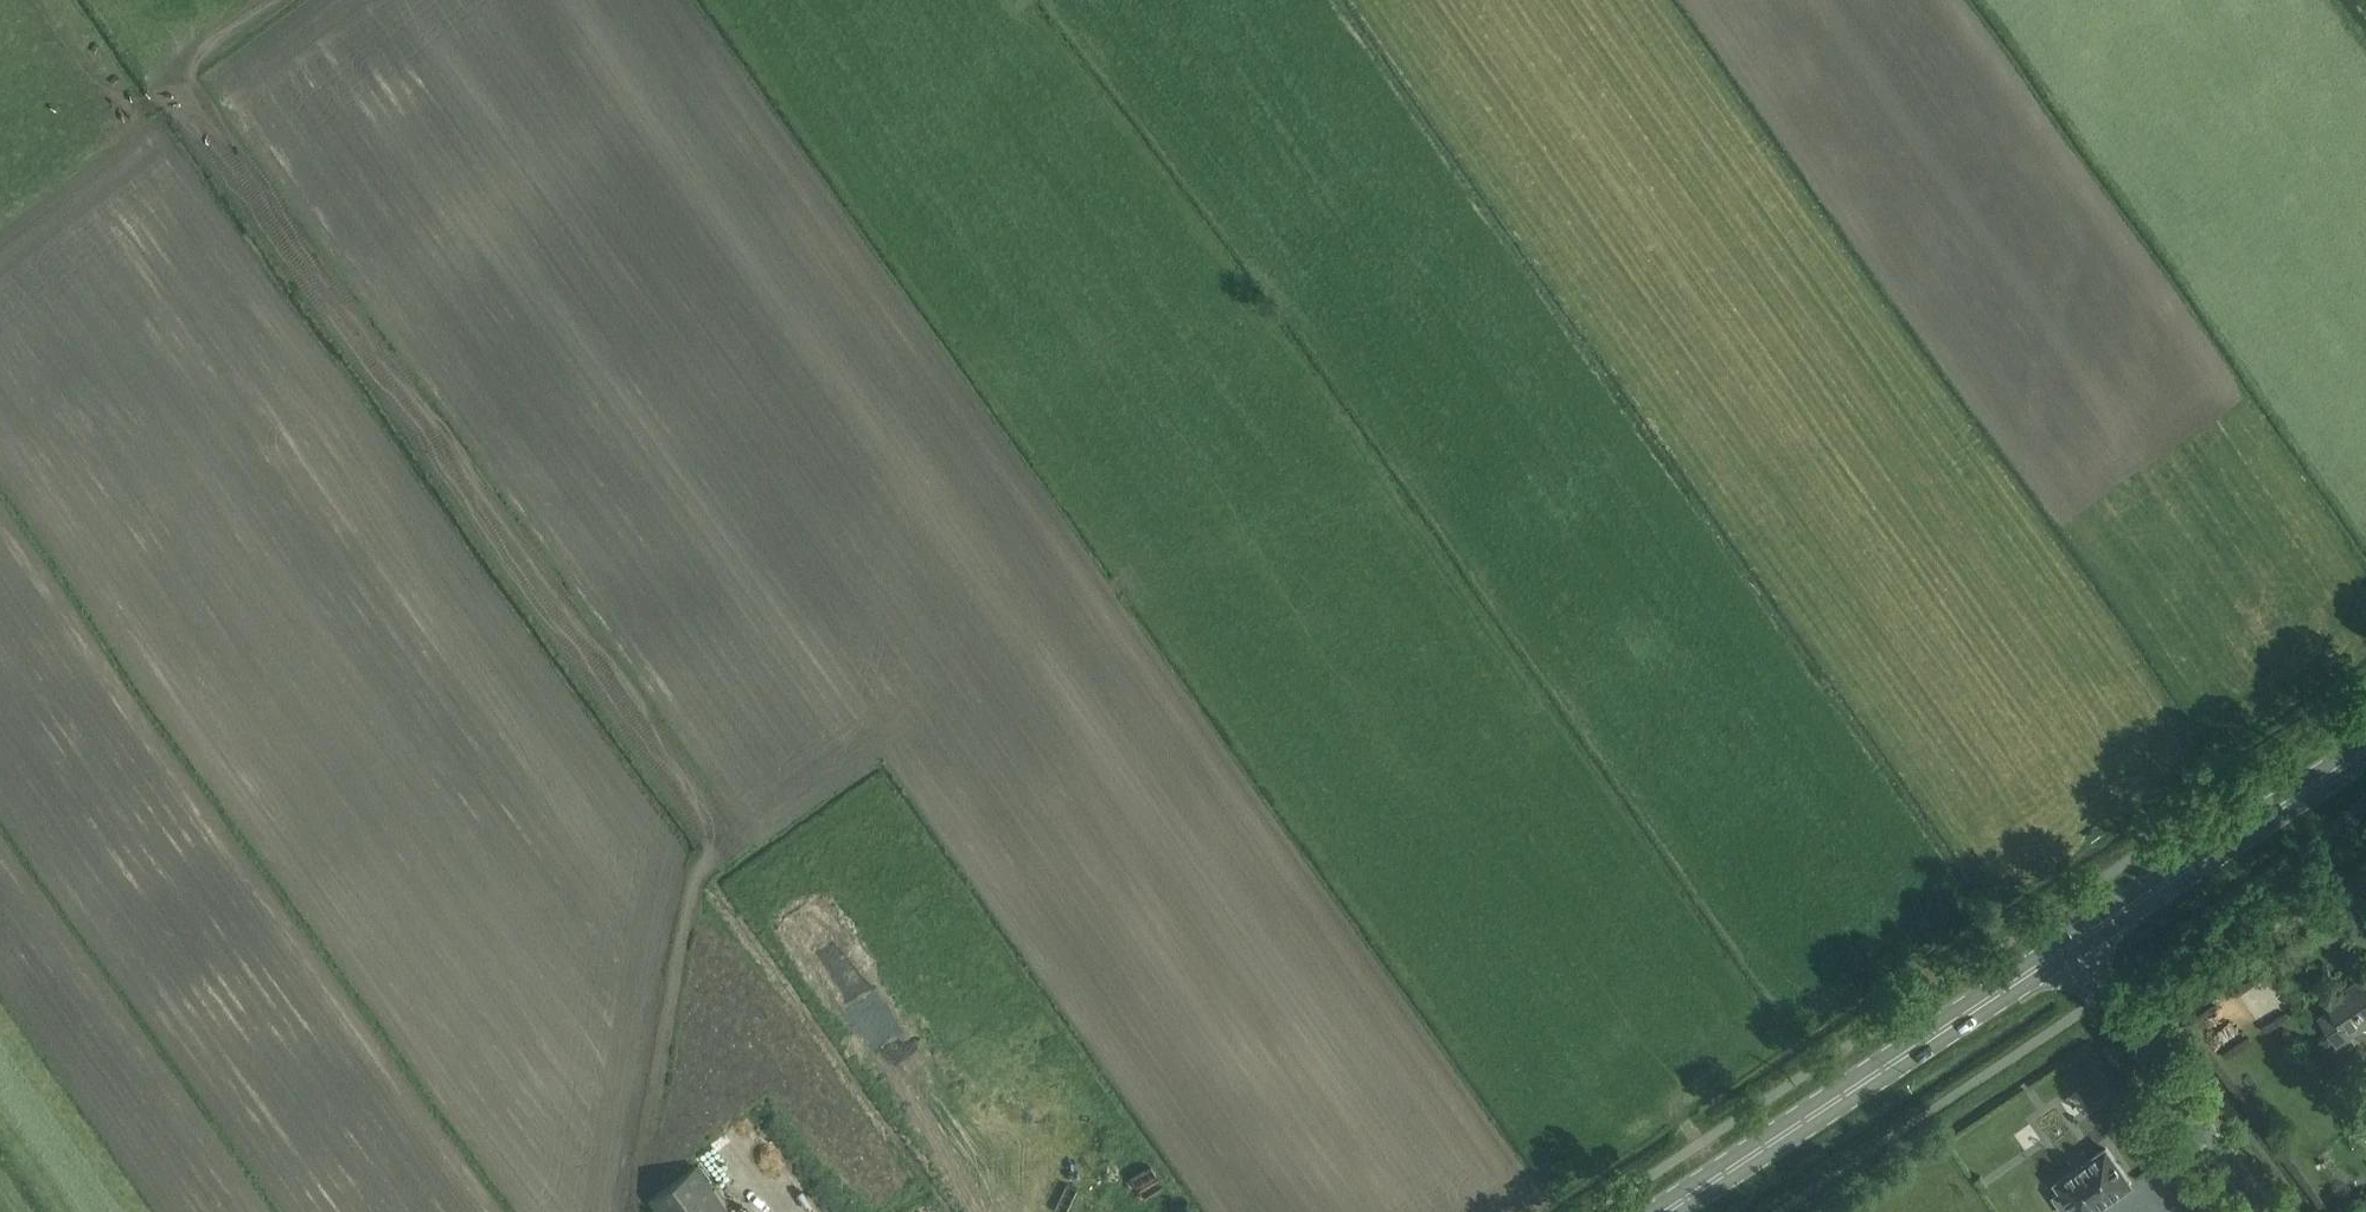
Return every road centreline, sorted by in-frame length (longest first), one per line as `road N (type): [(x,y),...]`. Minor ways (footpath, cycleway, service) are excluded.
road 1 (primary): [(1667,1211),(2064,950)]
road 2 (primary): [(2064,950),(2365,751)]
road 3 (unclassified): [(2266,1211),(2064,950)]

